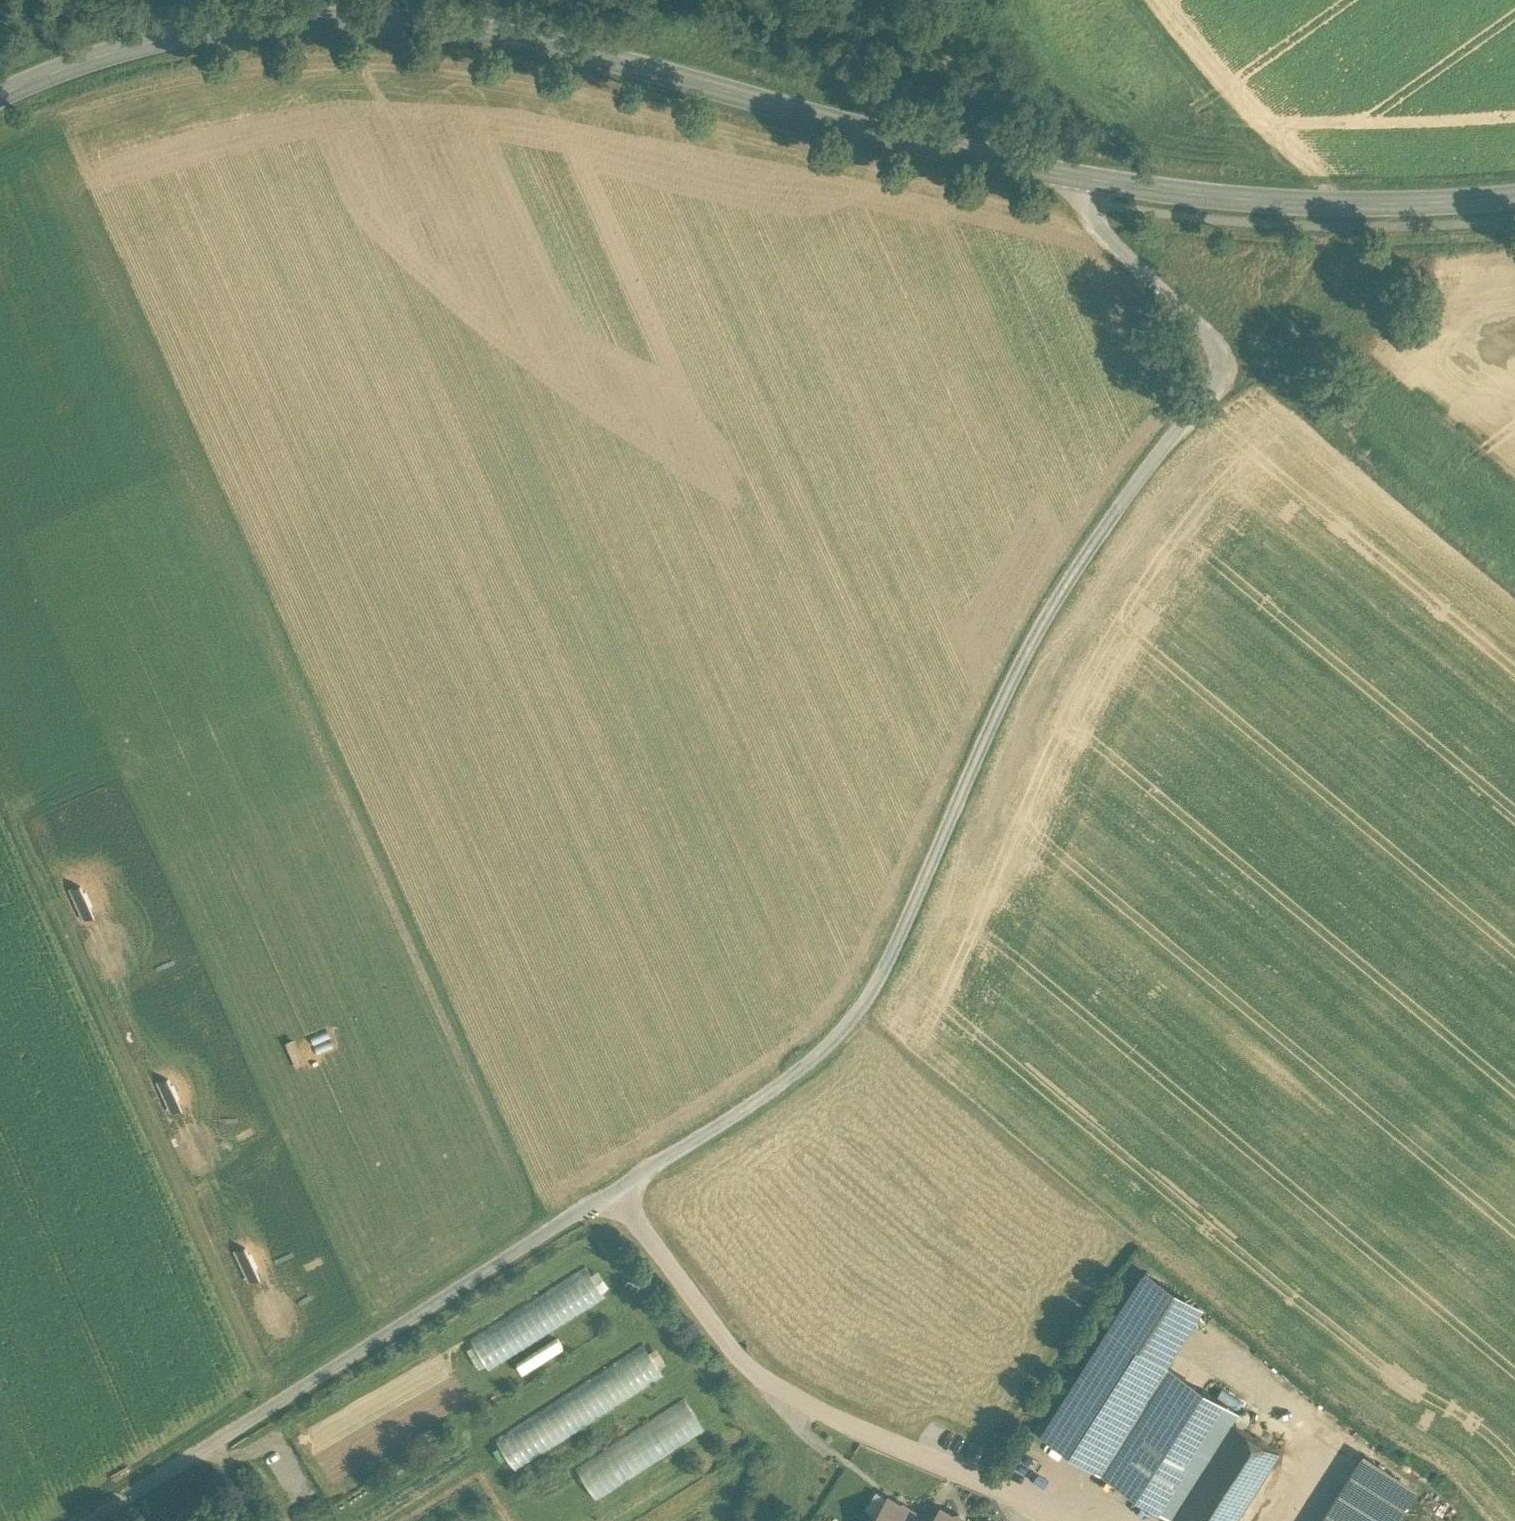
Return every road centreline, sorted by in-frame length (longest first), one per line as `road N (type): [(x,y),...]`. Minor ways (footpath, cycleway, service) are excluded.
road 1 (unclassified): [(85,1520),(783,1076),(885,973),(1037,630),(1138,475),(1224,384),(1226,346),(1098,228),(1087,177)]
road 2 (secondary): [(0,99),(73,64),(195,31),(338,18),(462,25),(559,41),(1019,163)]
road 3 (secondary): [(1087,177),(1209,196),(1345,203),(1514,197)]

